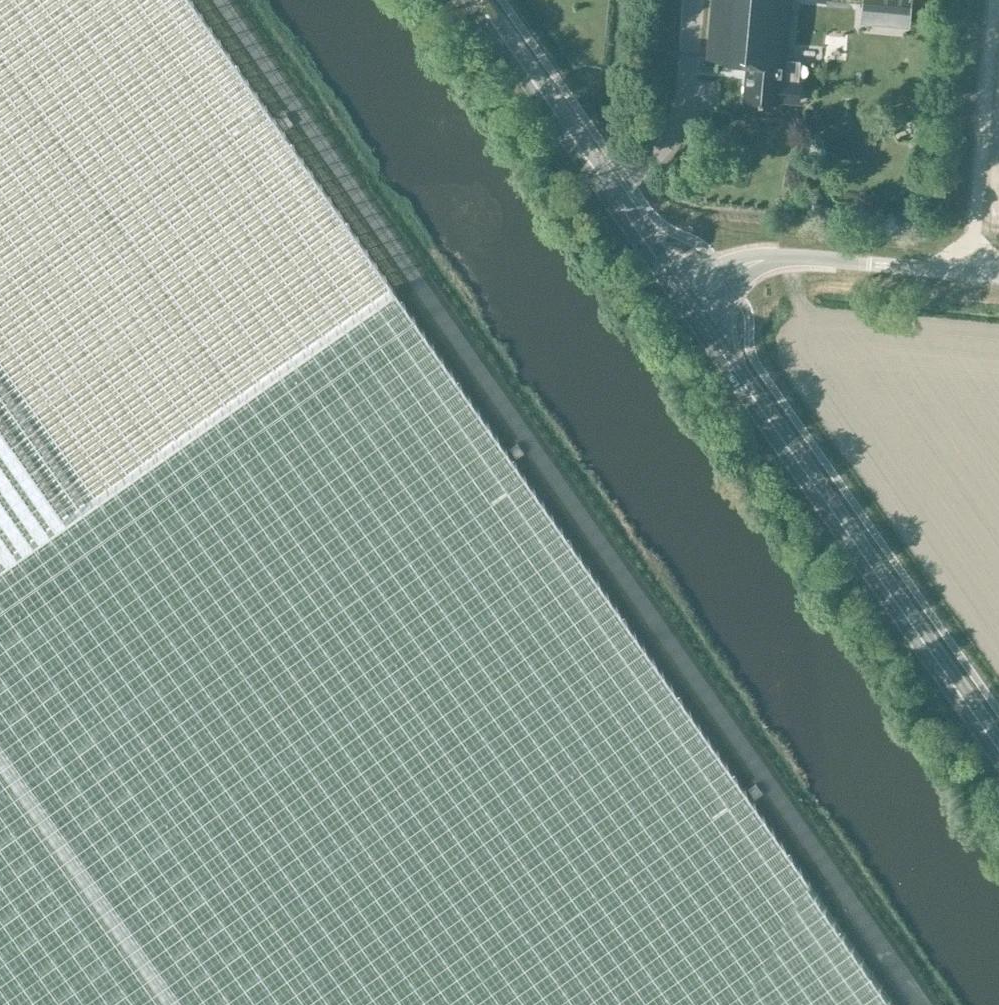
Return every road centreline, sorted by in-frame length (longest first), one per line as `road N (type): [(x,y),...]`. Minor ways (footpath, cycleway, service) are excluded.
road 1 (primary): [(998,750),(689,302)]
road 2 (primary): [(689,302),(477,0)]
road 3 (unclassified): [(998,277),(787,258),(728,275),(689,302)]

